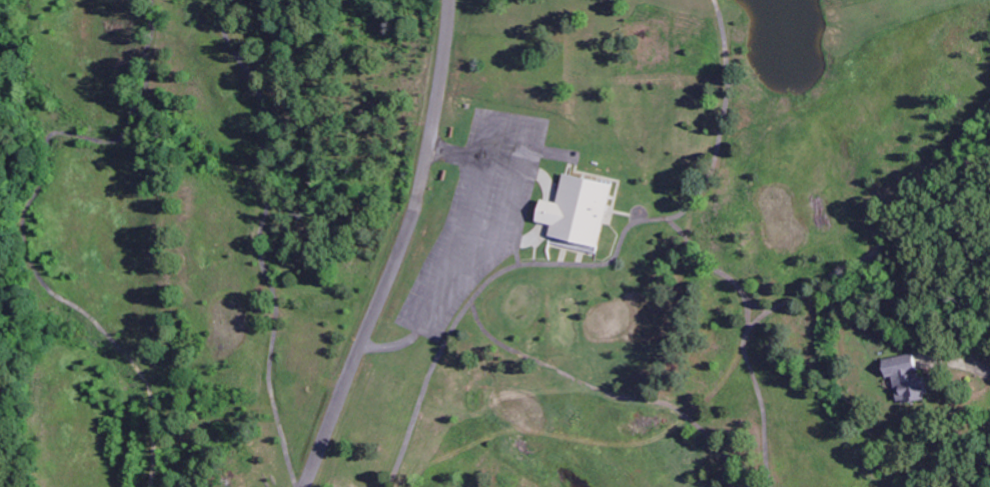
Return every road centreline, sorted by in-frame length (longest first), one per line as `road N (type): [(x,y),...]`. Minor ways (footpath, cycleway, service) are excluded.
road 1 (residential): [(448,0),(428,146),(407,229),(304,486)]

